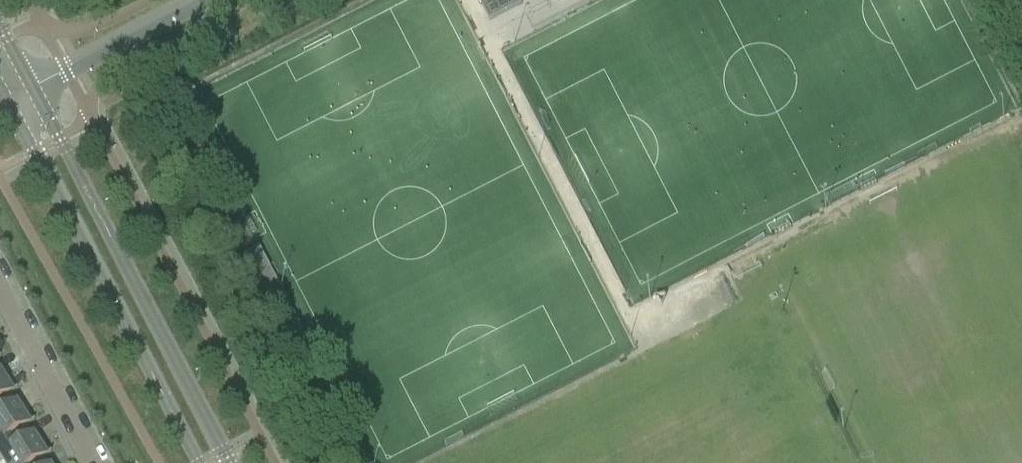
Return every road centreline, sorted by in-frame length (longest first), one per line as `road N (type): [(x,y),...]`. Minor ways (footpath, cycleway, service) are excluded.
road 1 (tertiary): [(226,462),(28,89)]
road 2 (tertiary): [(3,103),(195,462)]
road 3 (unclassified): [(28,89),(199,0)]
road 4 (residential): [(89,462),(0,297)]

